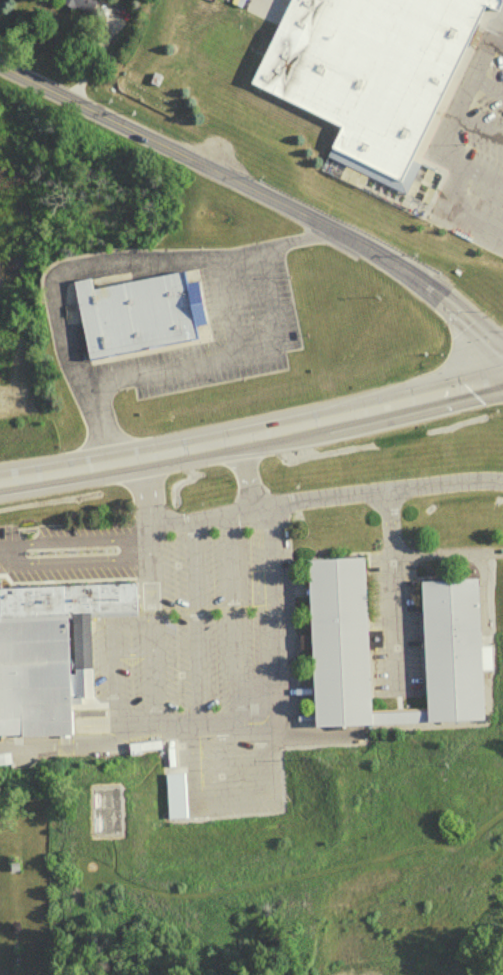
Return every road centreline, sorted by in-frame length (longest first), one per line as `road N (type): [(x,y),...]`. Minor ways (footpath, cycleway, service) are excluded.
road 1 (residential): [(502,351),(393,263),(0,62)]
road 2 (primary): [(0,486),(139,466),(502,380)]

